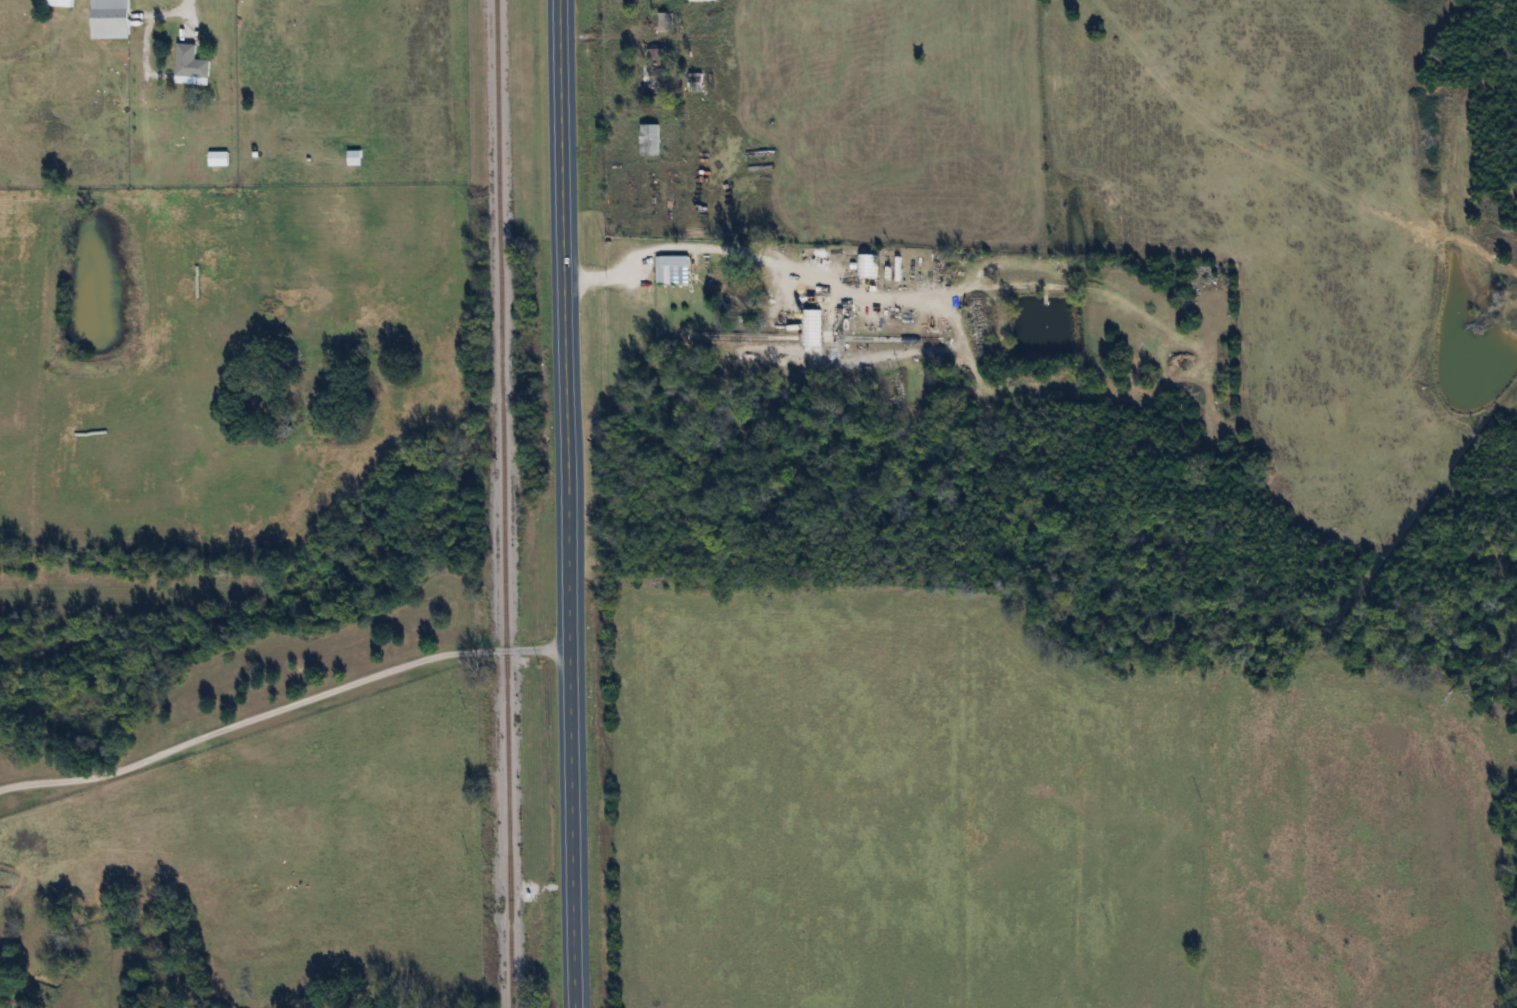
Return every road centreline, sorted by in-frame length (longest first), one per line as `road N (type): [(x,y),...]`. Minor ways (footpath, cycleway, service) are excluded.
road 1 (primary): [(577,1007),(560,0)]

